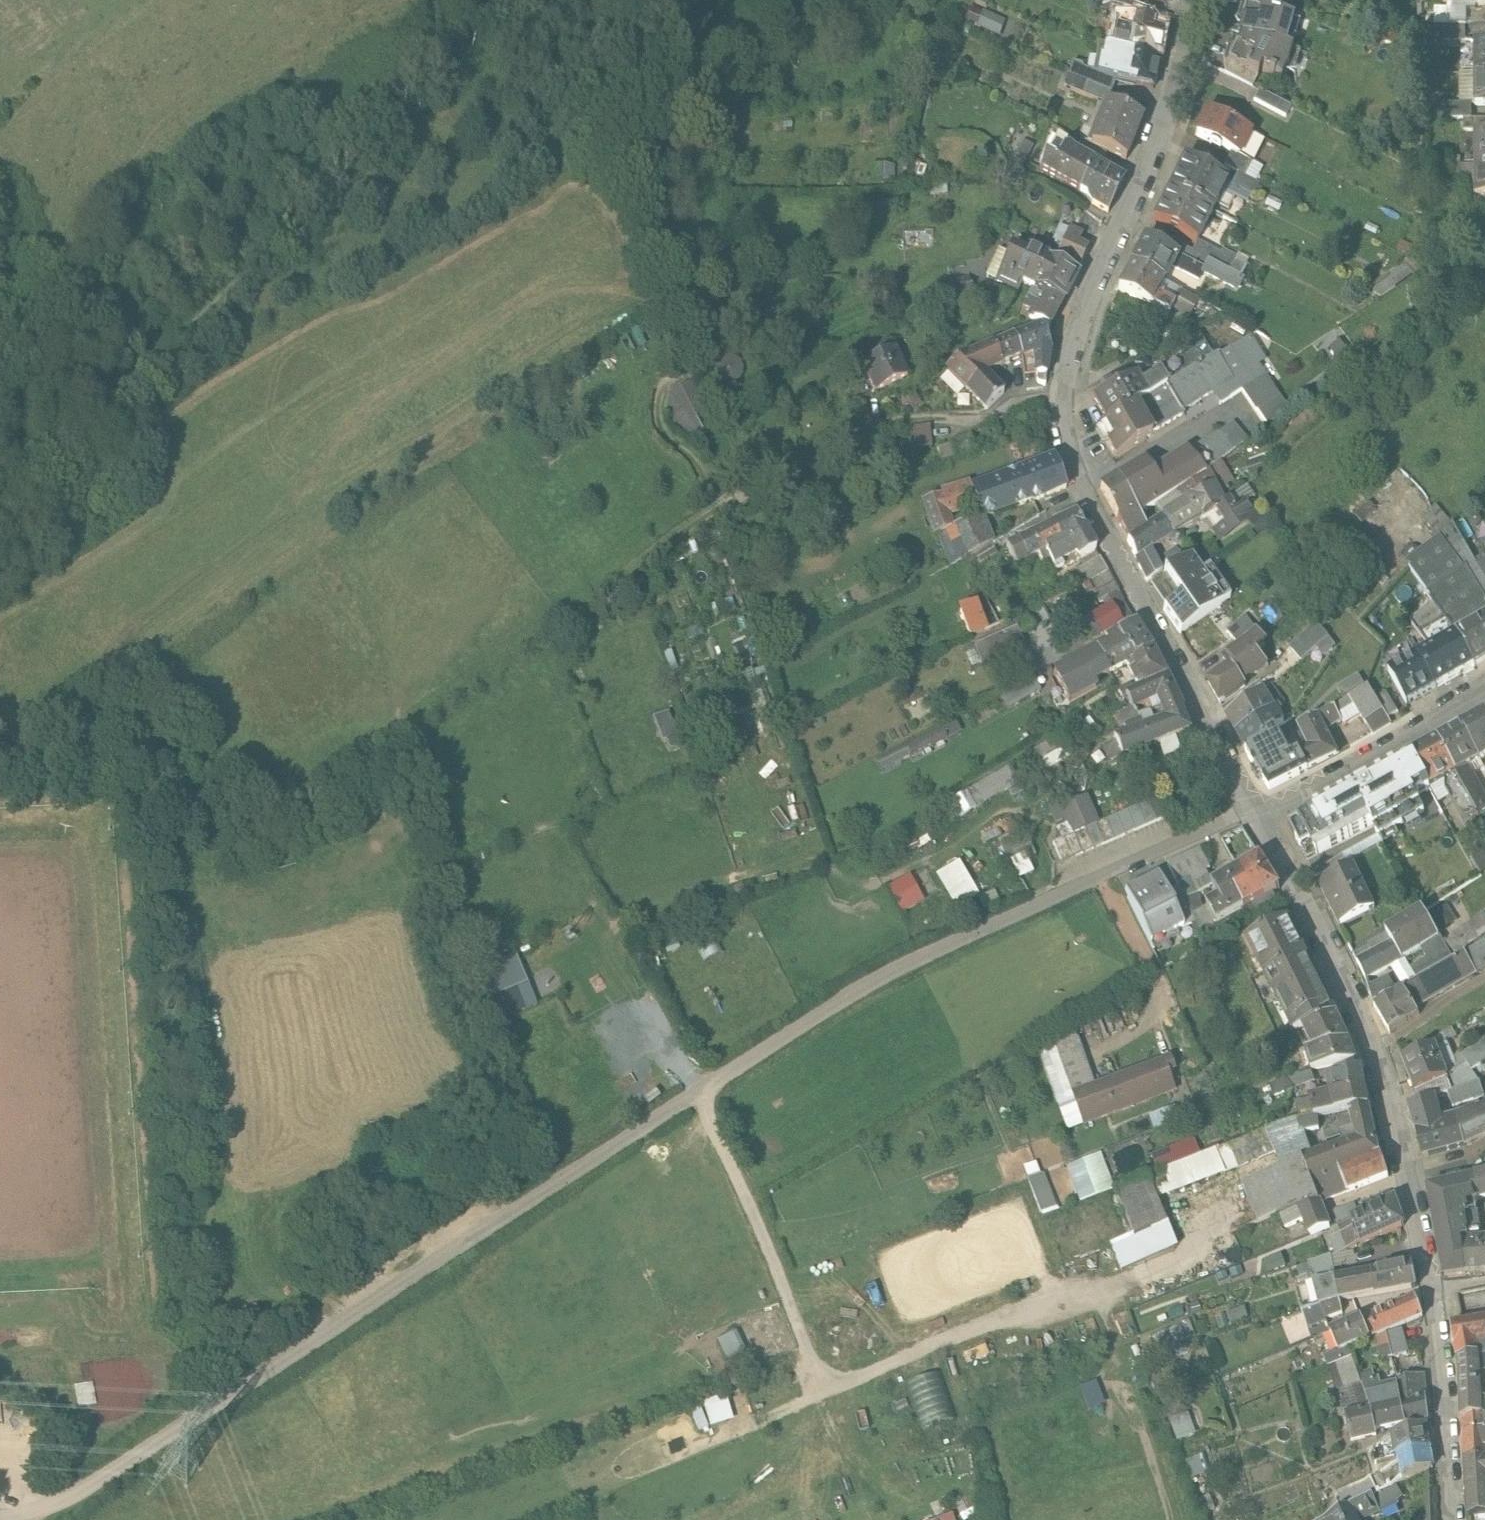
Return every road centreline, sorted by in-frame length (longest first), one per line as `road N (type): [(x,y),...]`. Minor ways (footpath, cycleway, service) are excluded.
road 1 (residential): [(1187,0),(1153,127),(1082,294),(1056,408),(1067,449),(1151,629),(1251,812)]
road 2 (residential): [(1251,812),(1353,1001),(1402,1135),(1435,1290),(1457,1519)]
road 3 (track): [(475,0),(350,123),(123,376),(71,478),(0,545)]
road 4 (track): [(502,1519),(822,1387),(697,1093)]
road 5 (residential): [(1484,691),(1251,812)]

